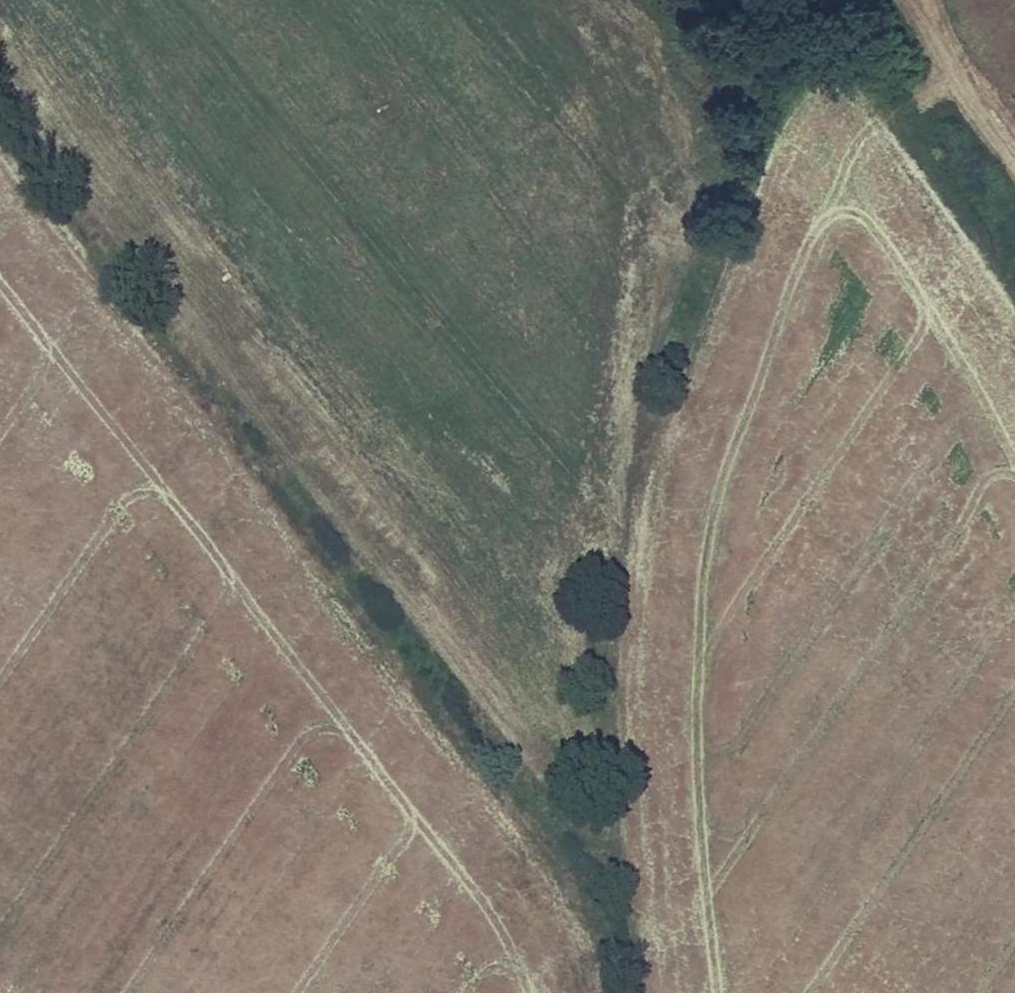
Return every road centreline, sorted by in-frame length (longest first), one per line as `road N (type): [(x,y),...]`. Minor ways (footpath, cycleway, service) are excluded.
road 1 (track): [(520,0),(665,186)]

